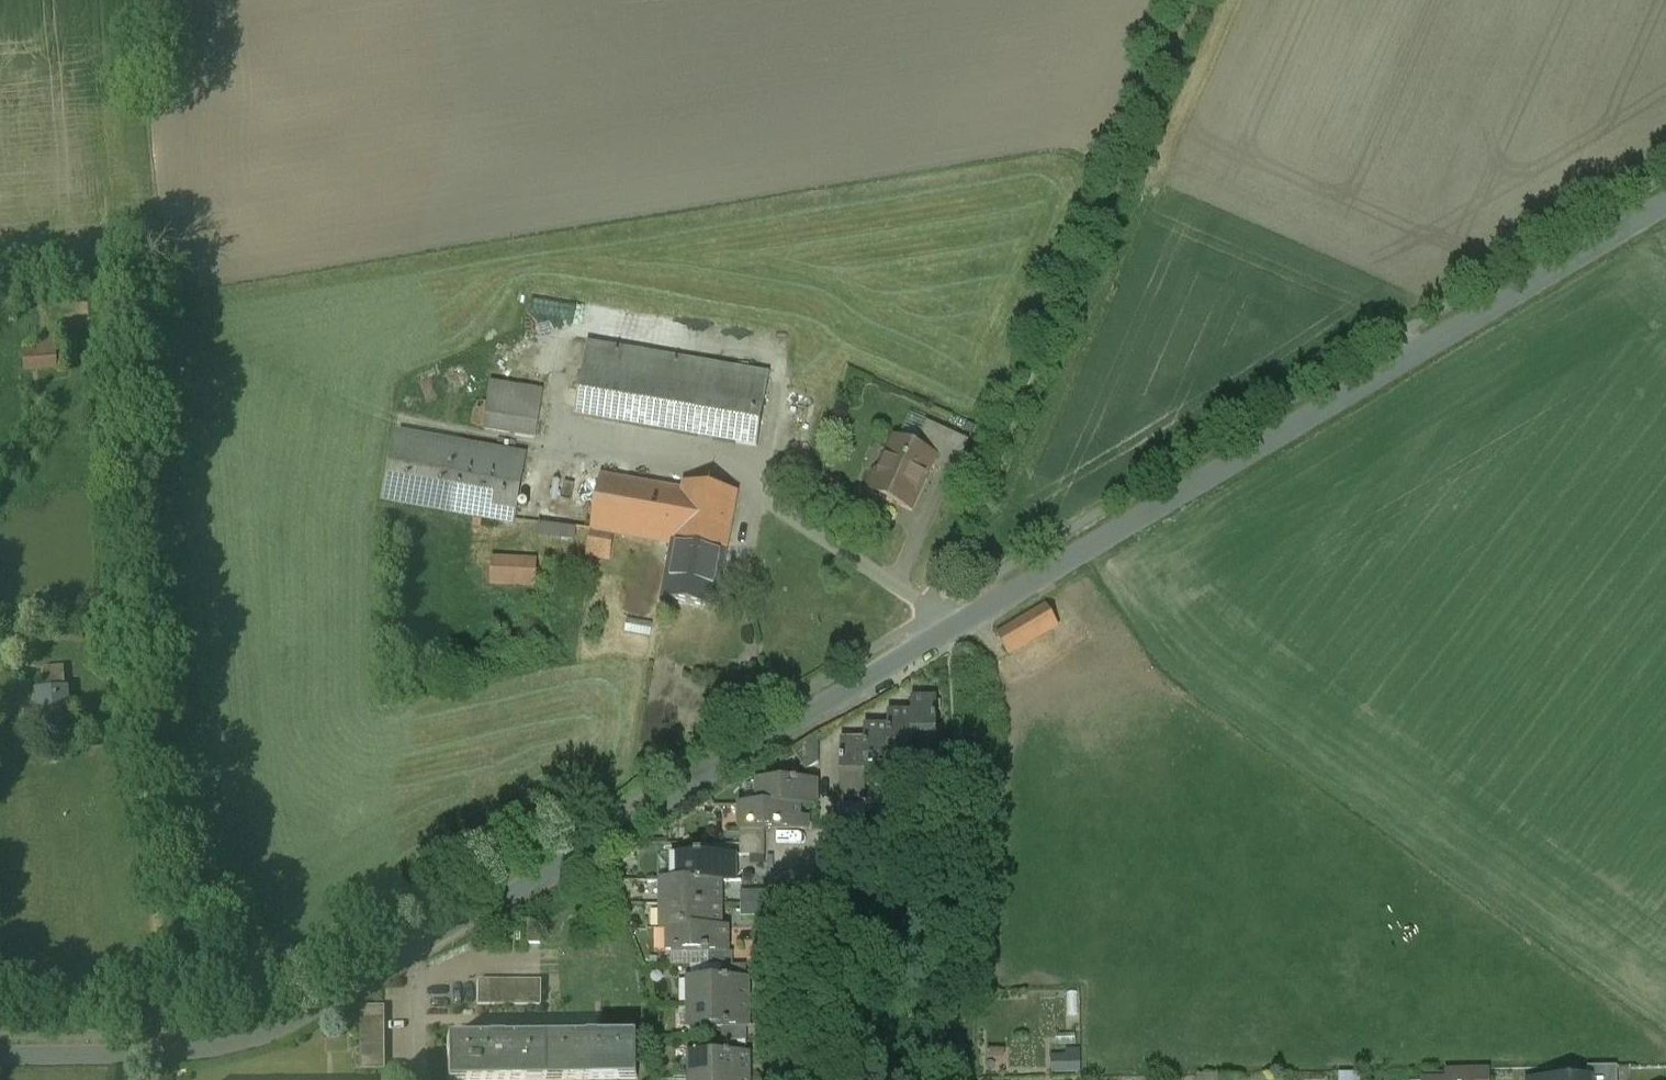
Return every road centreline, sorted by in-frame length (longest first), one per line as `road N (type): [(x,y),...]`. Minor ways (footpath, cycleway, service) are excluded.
road 1 (residential): [(415,948),(1078,550)]
road 2 (unclassified): [(1078,550),(1665,203)]
road 3 (track): [(931,604),(1199,0)]
road 4 (track): [(934,1079),(960,863),(947,630)]
road 5 (residential): [(0,1055),(241,1042),(286,1026),(415,948)]
road 6 (residential): [(781,1079),(780,907),(807,870)]
road 7 (residential): [(419,1079),(415,948)]

